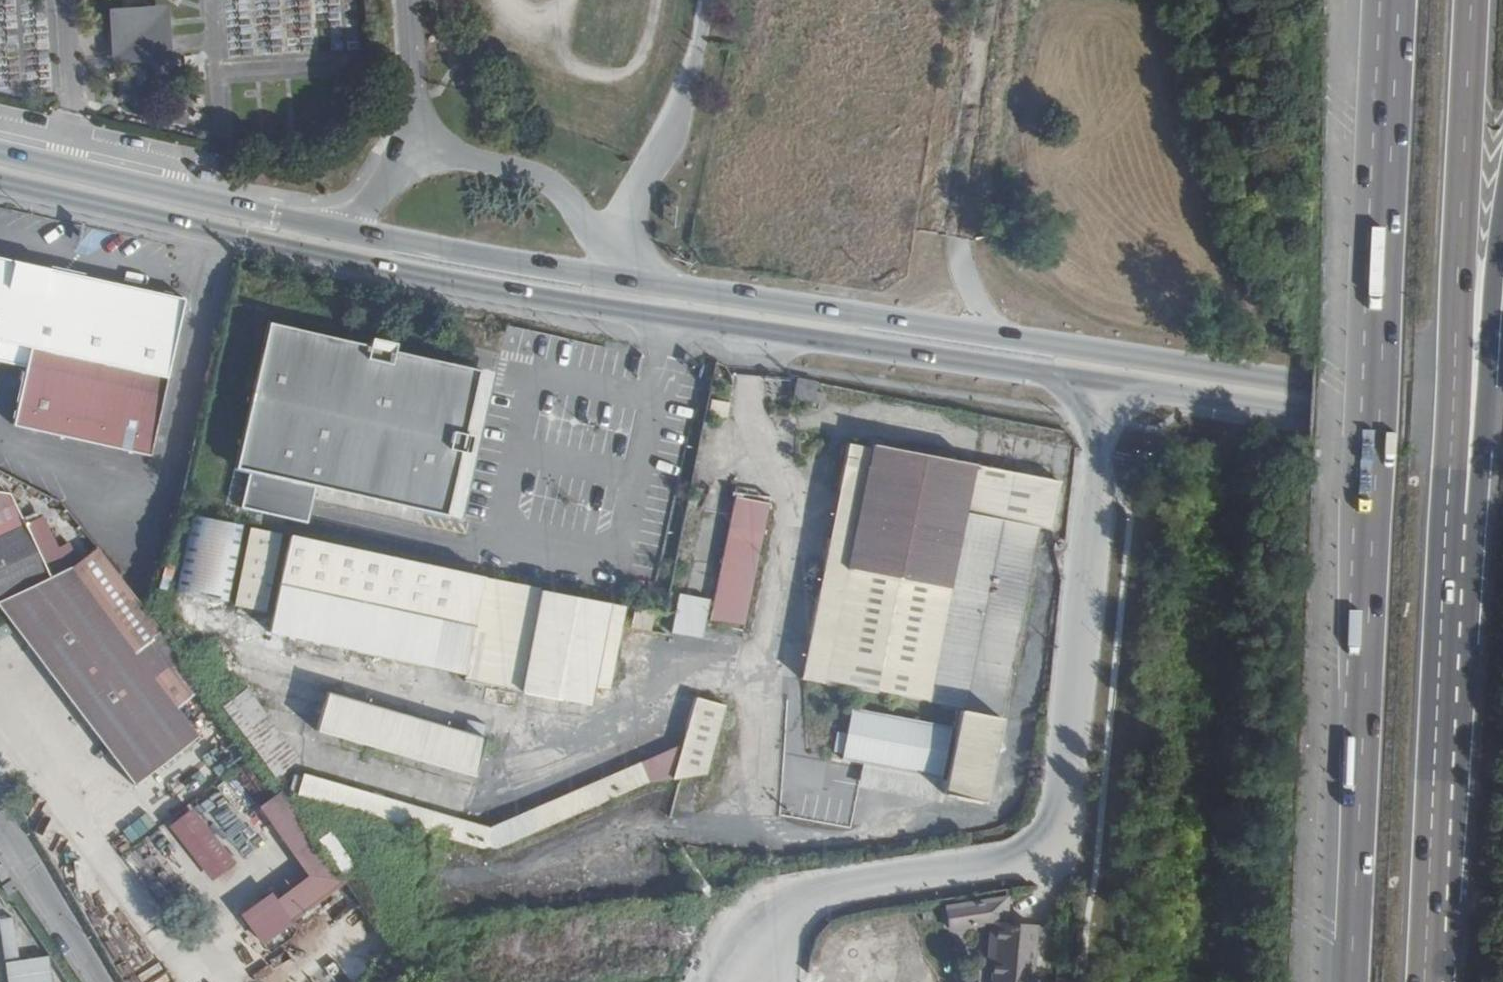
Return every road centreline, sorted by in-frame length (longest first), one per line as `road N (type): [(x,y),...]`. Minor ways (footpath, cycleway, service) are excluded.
road 1 (secondary): [(1502,416),(615,286),(0,158)]
road 2 (secondary): [(0,189),(524,304),(1502,443)]
road 3 (motorway): [(1391,0),(1351,981)]
road 4 (motorway): [(1458,523),(1447,469),(1472,0)]
road 5 (motorway): [(1424,981),(1458,523)]
road 6 (motorway): [(1458,523),(1482,473),(1487,312),(1502,211)]
road 7 (track): [(500,0),(551,60),(608,76),(647,54),(655,0)]
road 8 (unclassified): [(101,981),(0,824)]

